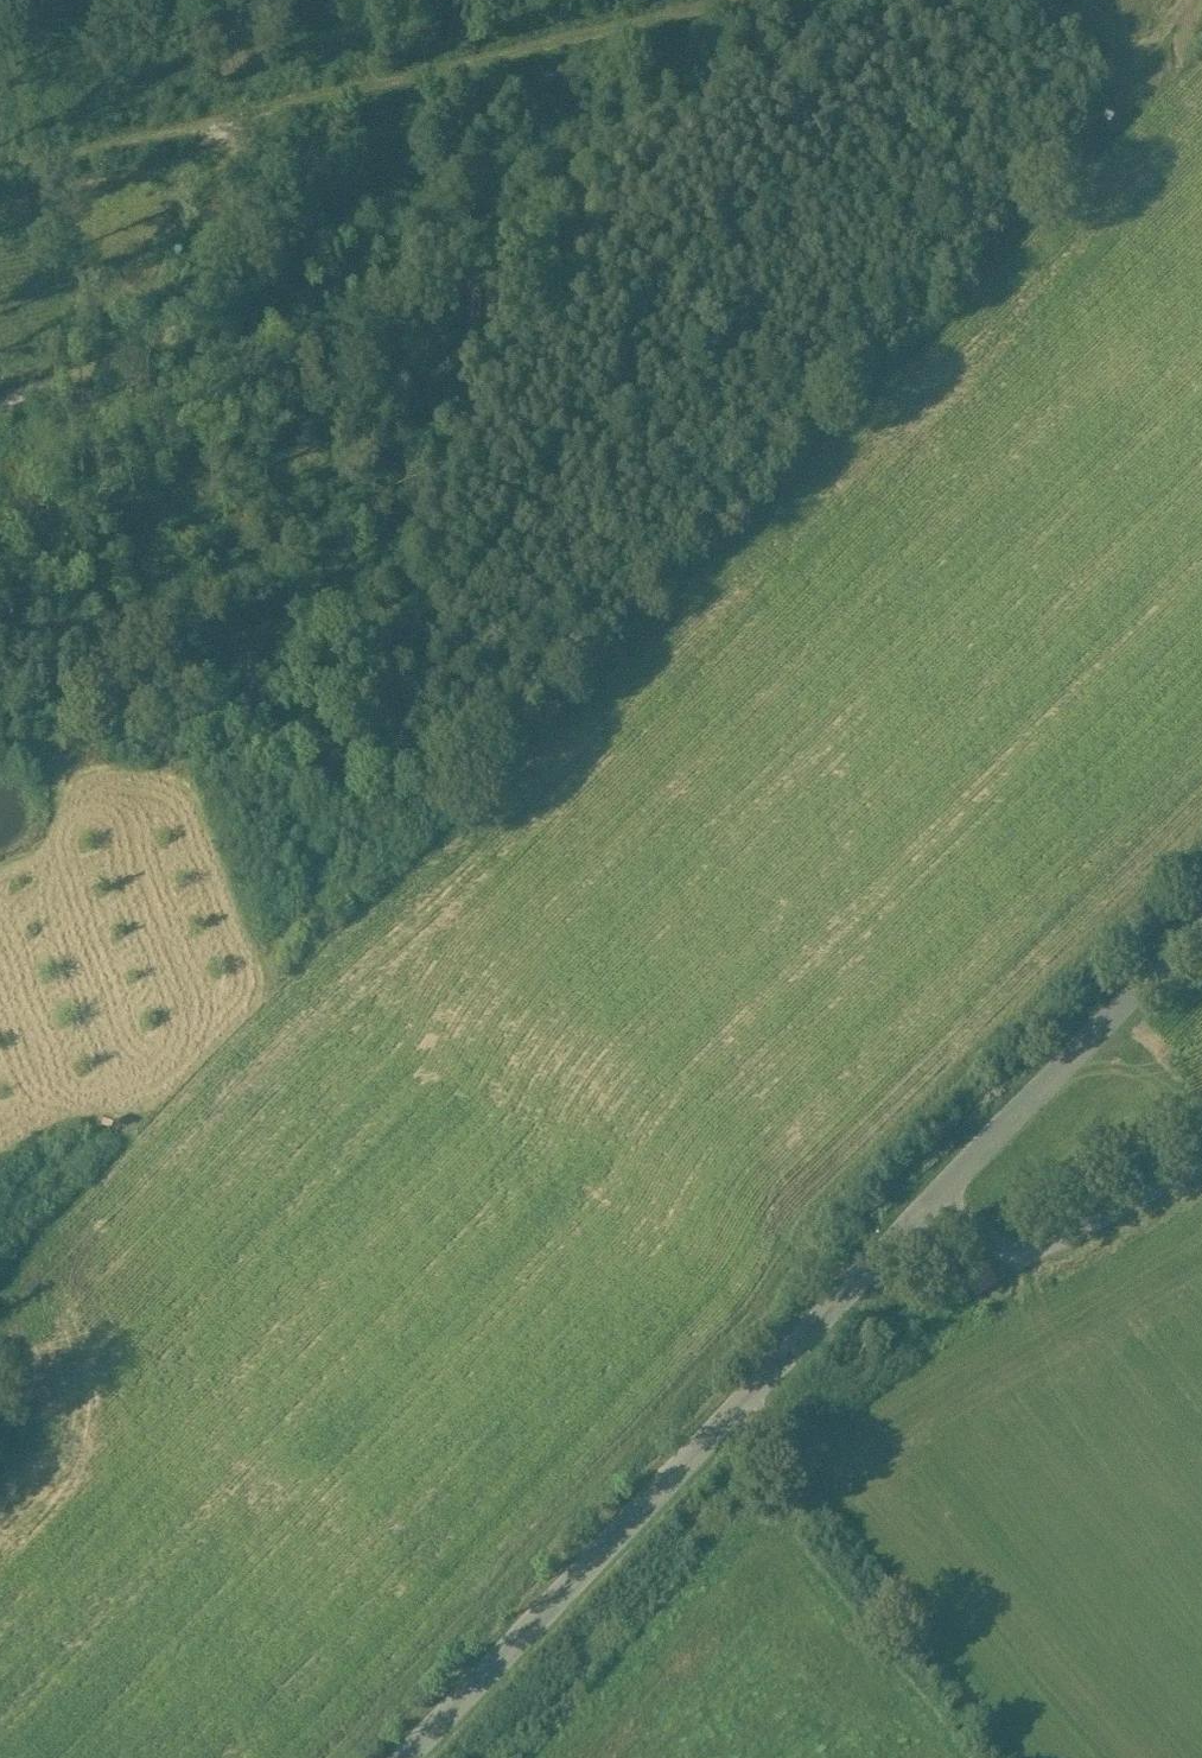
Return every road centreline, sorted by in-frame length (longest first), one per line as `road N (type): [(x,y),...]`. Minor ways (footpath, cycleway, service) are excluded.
road 1 (unclassified): [(932,1203),(407,1757)]
road 2 (track): [(0,176),(731,0)]
road 3 (unclassified): [(1201,933),(932,1203)]
road 4 (unclassified): [(1201,1167),(1035,1250),(1001,1244),(932,1203)]

